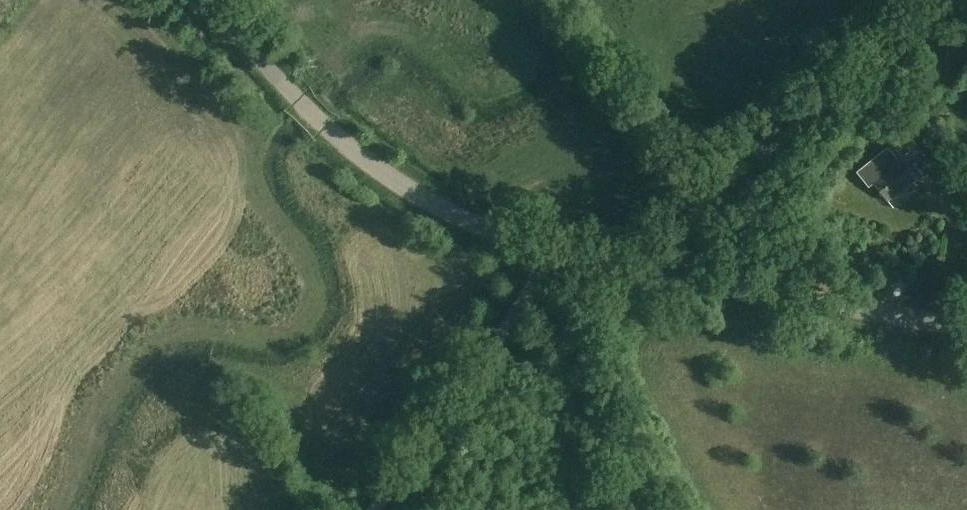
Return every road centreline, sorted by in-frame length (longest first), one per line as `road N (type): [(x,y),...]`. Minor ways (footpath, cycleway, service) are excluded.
road 1 (unclassified): [(556,253),(486,233),(386,174),(297,99),(208,0)]
road 2 (unclassified): [(959,0),(707,201),(681,236),(673,274)]
road 3 (unclassified): [(379,509),(556,253)]
road 4 (unclassified): [(966,327),(673,274)]

